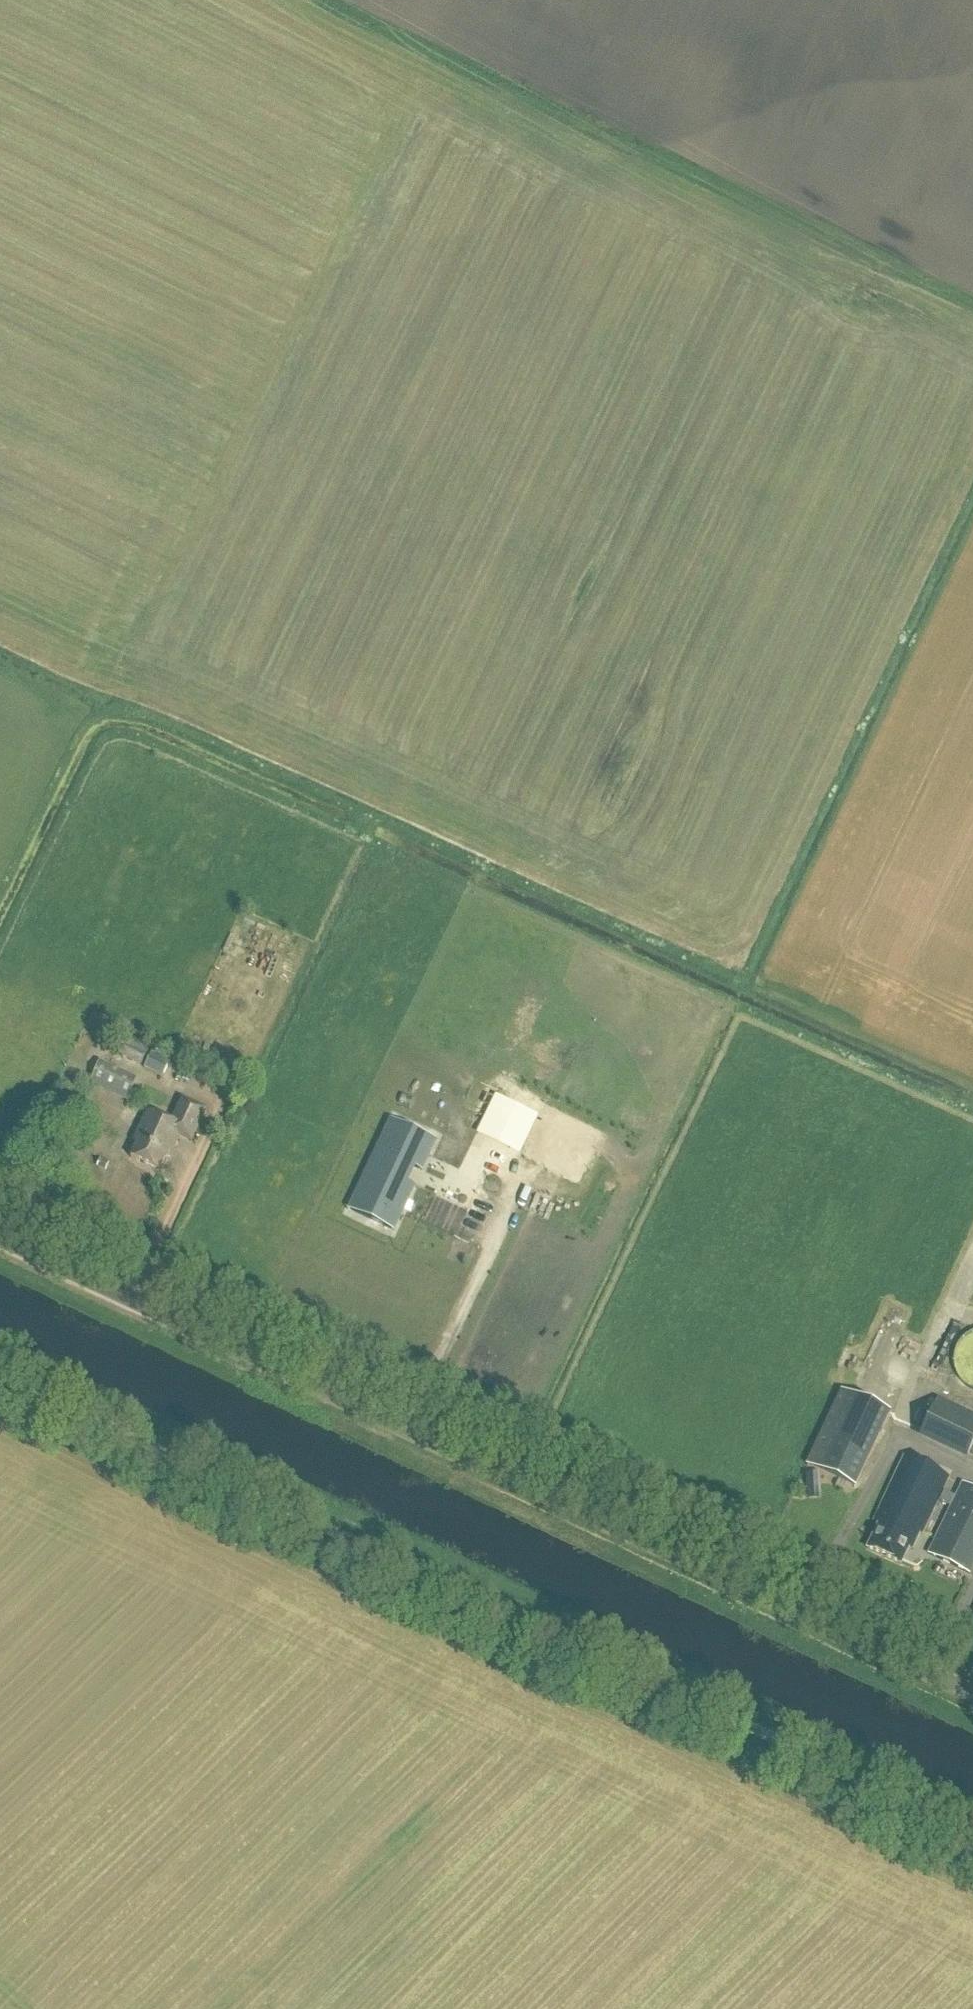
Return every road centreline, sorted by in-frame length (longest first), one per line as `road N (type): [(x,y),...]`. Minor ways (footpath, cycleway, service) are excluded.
road 1 (unclassified): [(972,1833),(0,1374)]
road 2 (tertiary): [(972,1696),(0,1237)]

